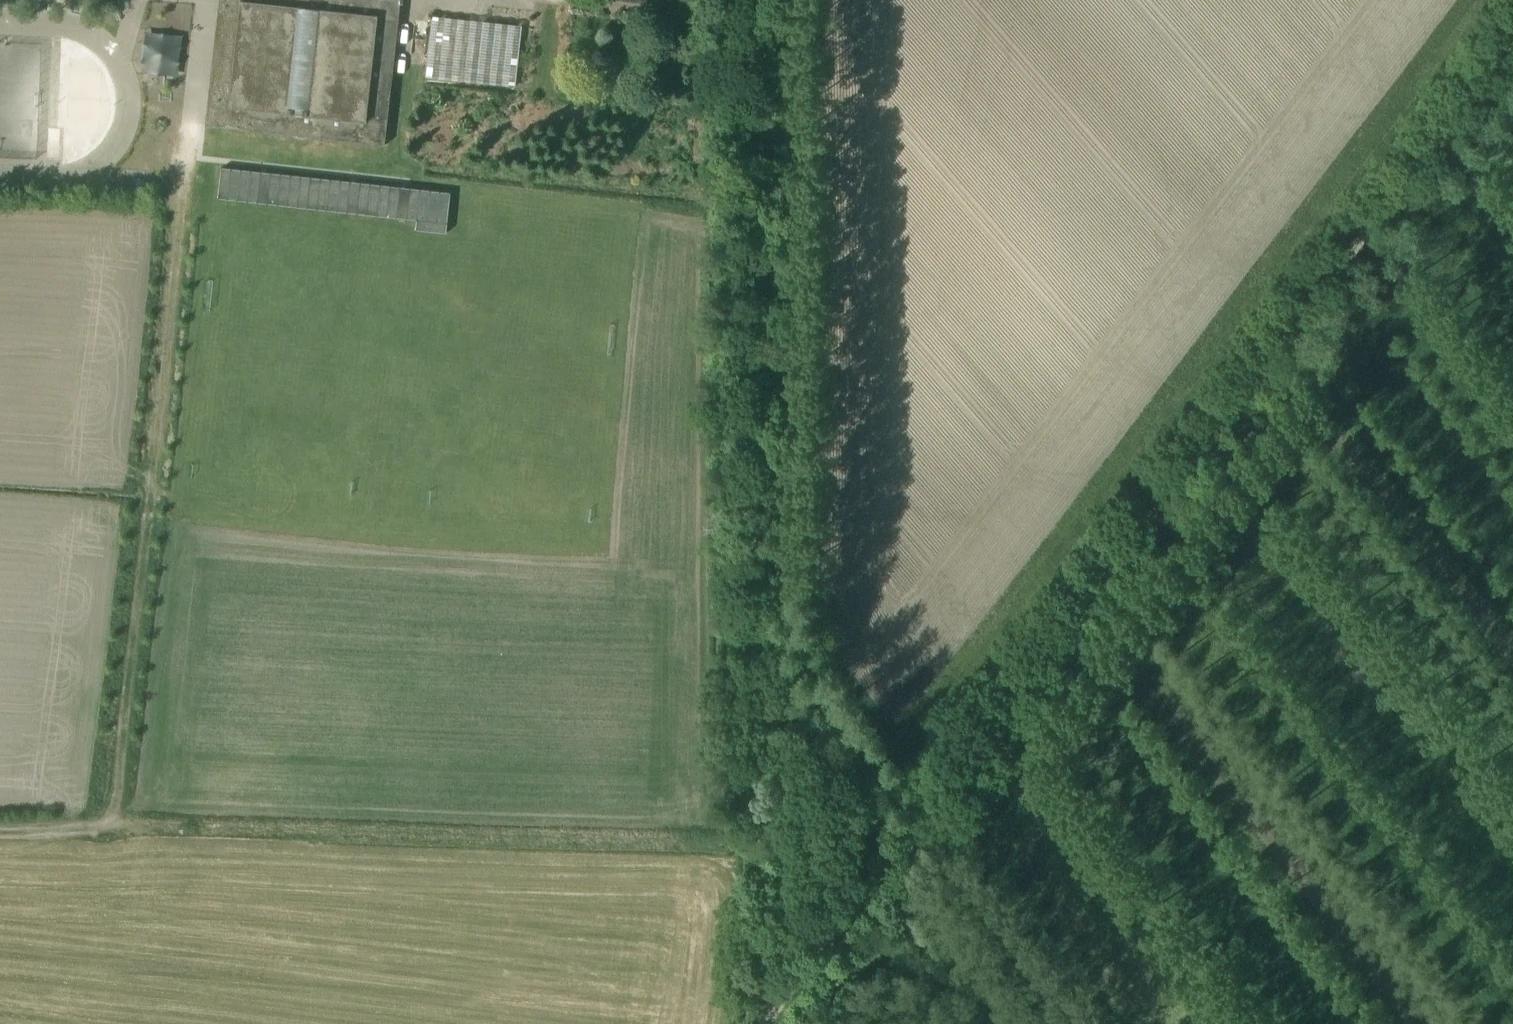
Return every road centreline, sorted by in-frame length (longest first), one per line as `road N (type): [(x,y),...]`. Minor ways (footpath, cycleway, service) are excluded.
road 1 (track): [(761,0),(735,822),(747,1023)]
road 2 (track): [(0,834),(115,826),(127,763),(189,0)]
road 3 (track): [(857,920),(769,1023)]

